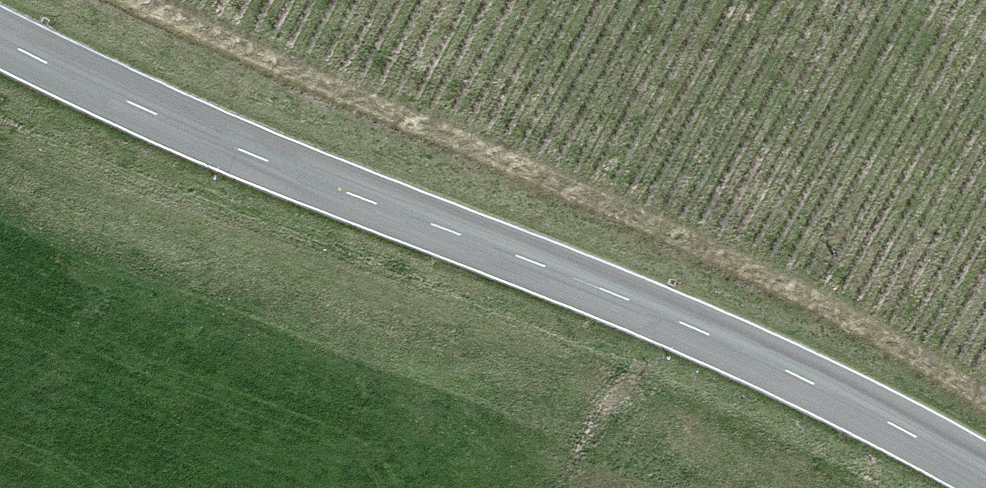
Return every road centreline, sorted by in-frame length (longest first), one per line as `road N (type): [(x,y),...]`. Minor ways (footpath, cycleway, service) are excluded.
road 1 (primary): [(985,480),(670,325),(246,162),(0,44)]
road 2 (track): [(136,0),(796,295),(985,404)]

